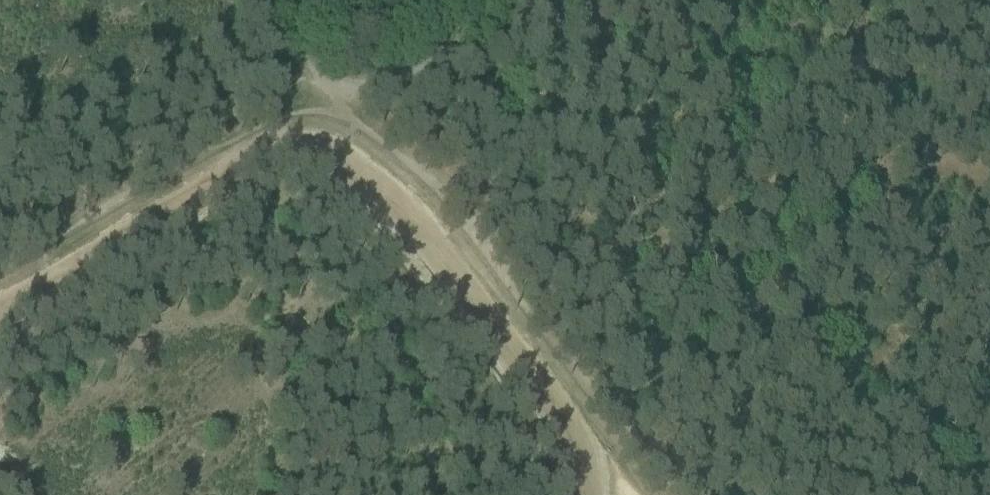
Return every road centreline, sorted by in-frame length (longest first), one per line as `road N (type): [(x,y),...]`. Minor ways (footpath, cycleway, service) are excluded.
road 1 (track): [(0,297),(261,157),(320,155),(370,182),(570,427),(583,452),(587,494)]

